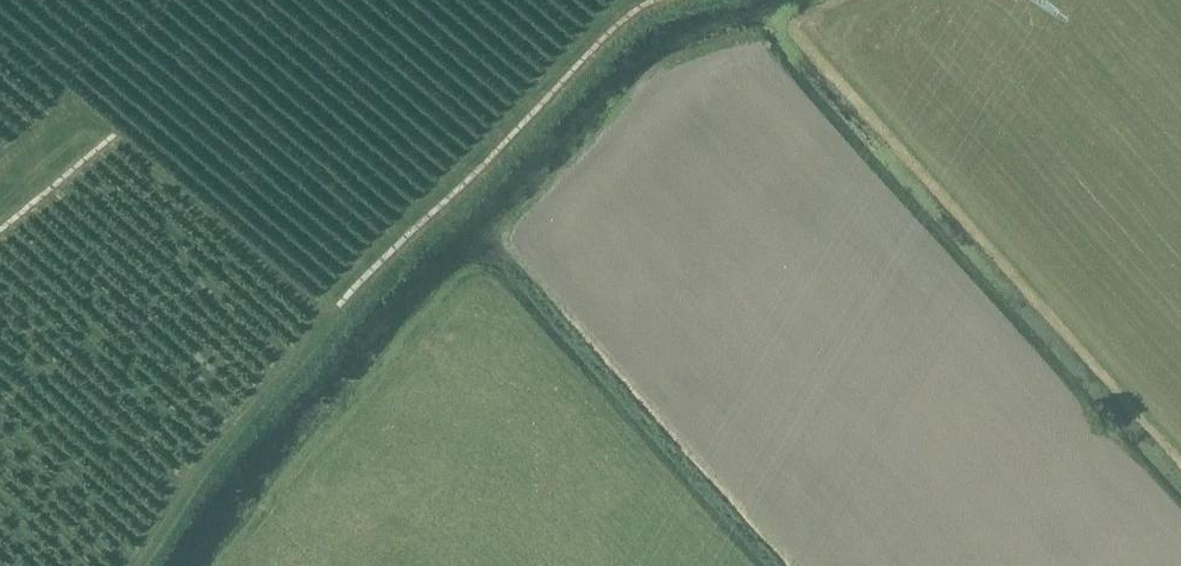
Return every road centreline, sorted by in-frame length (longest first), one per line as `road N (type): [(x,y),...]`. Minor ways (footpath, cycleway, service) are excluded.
road 1 (track): [(0,231),(115,136)]

